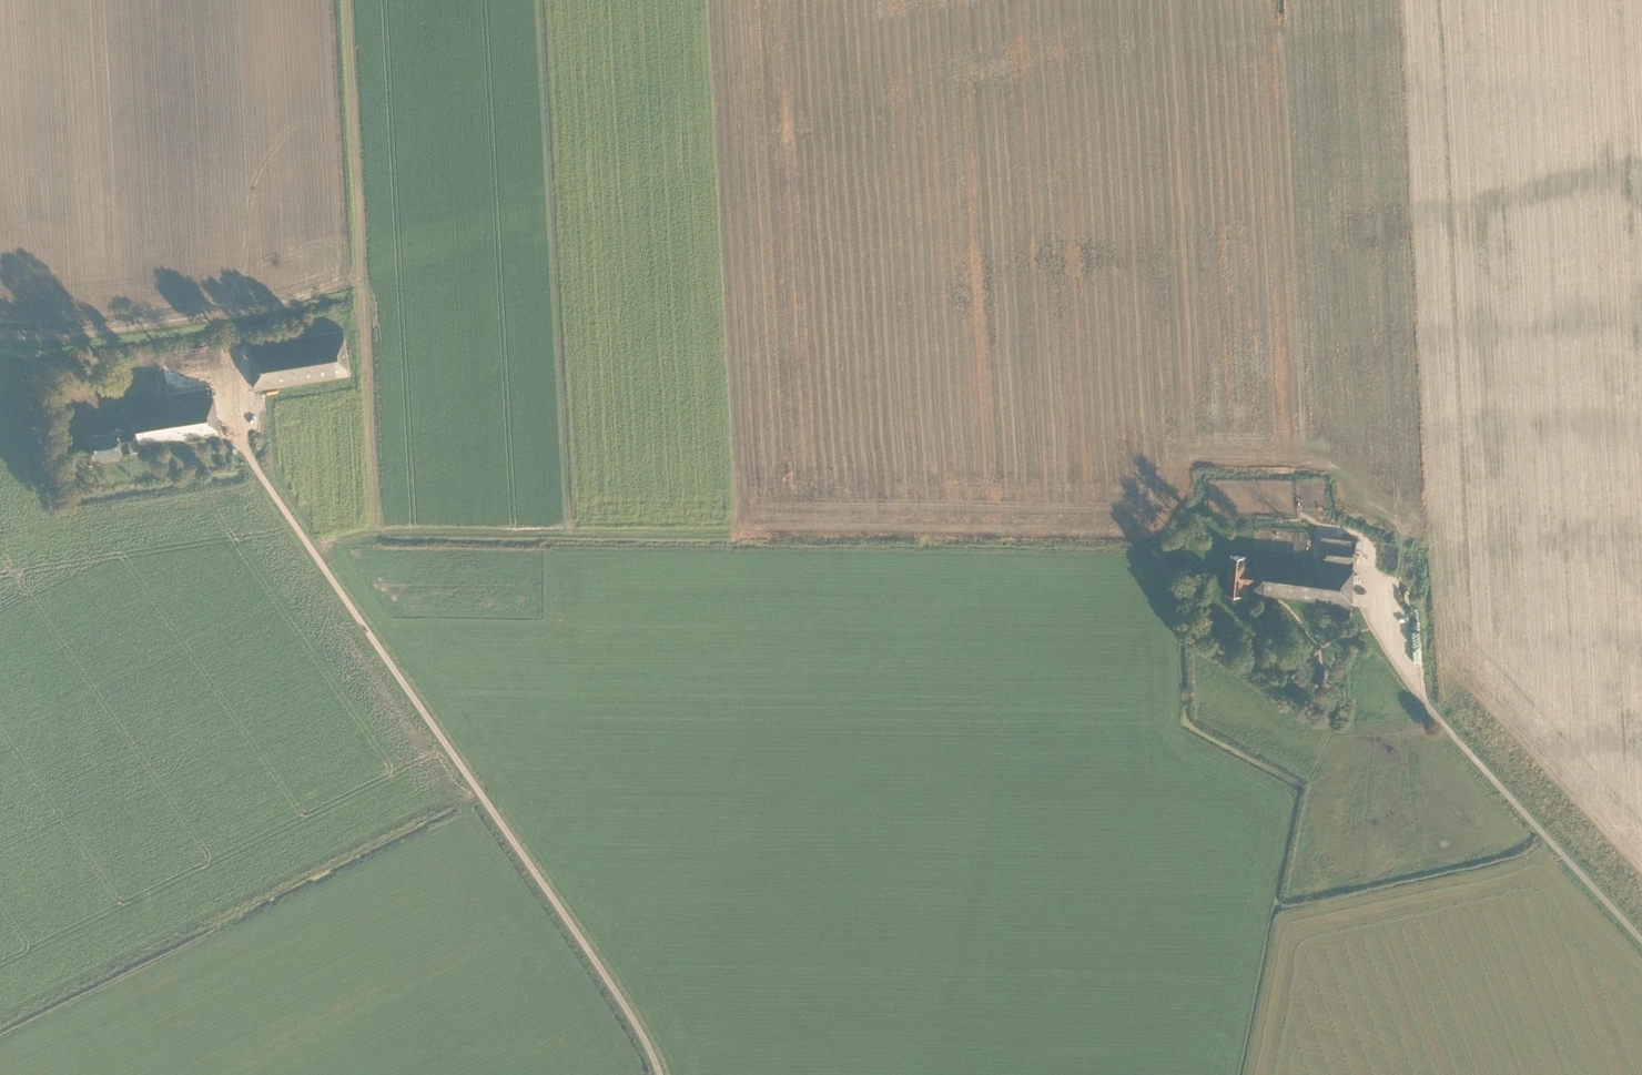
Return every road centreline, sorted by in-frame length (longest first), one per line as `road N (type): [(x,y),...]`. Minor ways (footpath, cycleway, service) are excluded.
road 1 (unclassified): [(661,1074),(631,1014),(250,458)]

